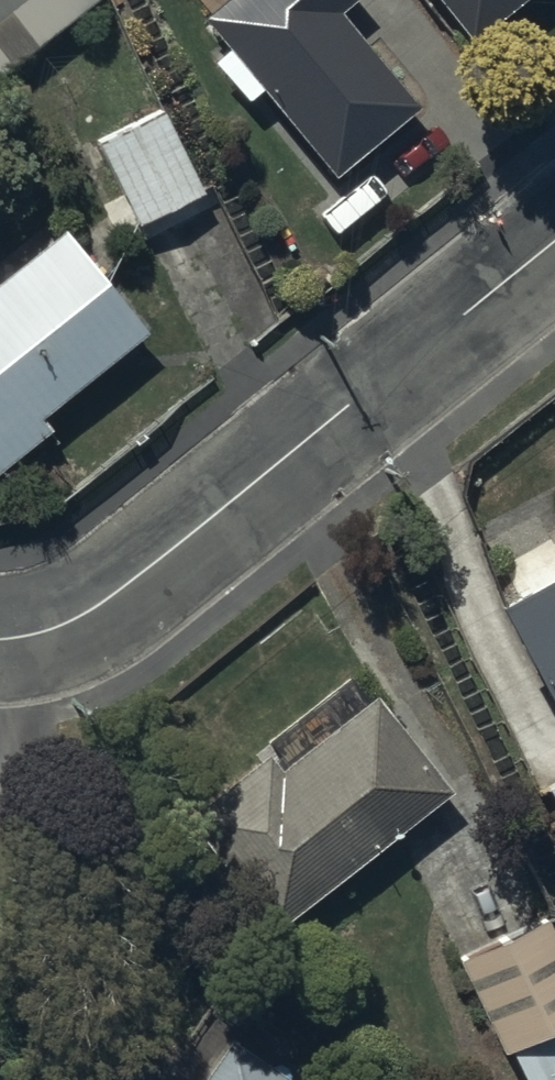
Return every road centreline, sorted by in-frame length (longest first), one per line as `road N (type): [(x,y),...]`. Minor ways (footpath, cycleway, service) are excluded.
road 1 (residential): [(554,260),(65,642),(0,648)]

